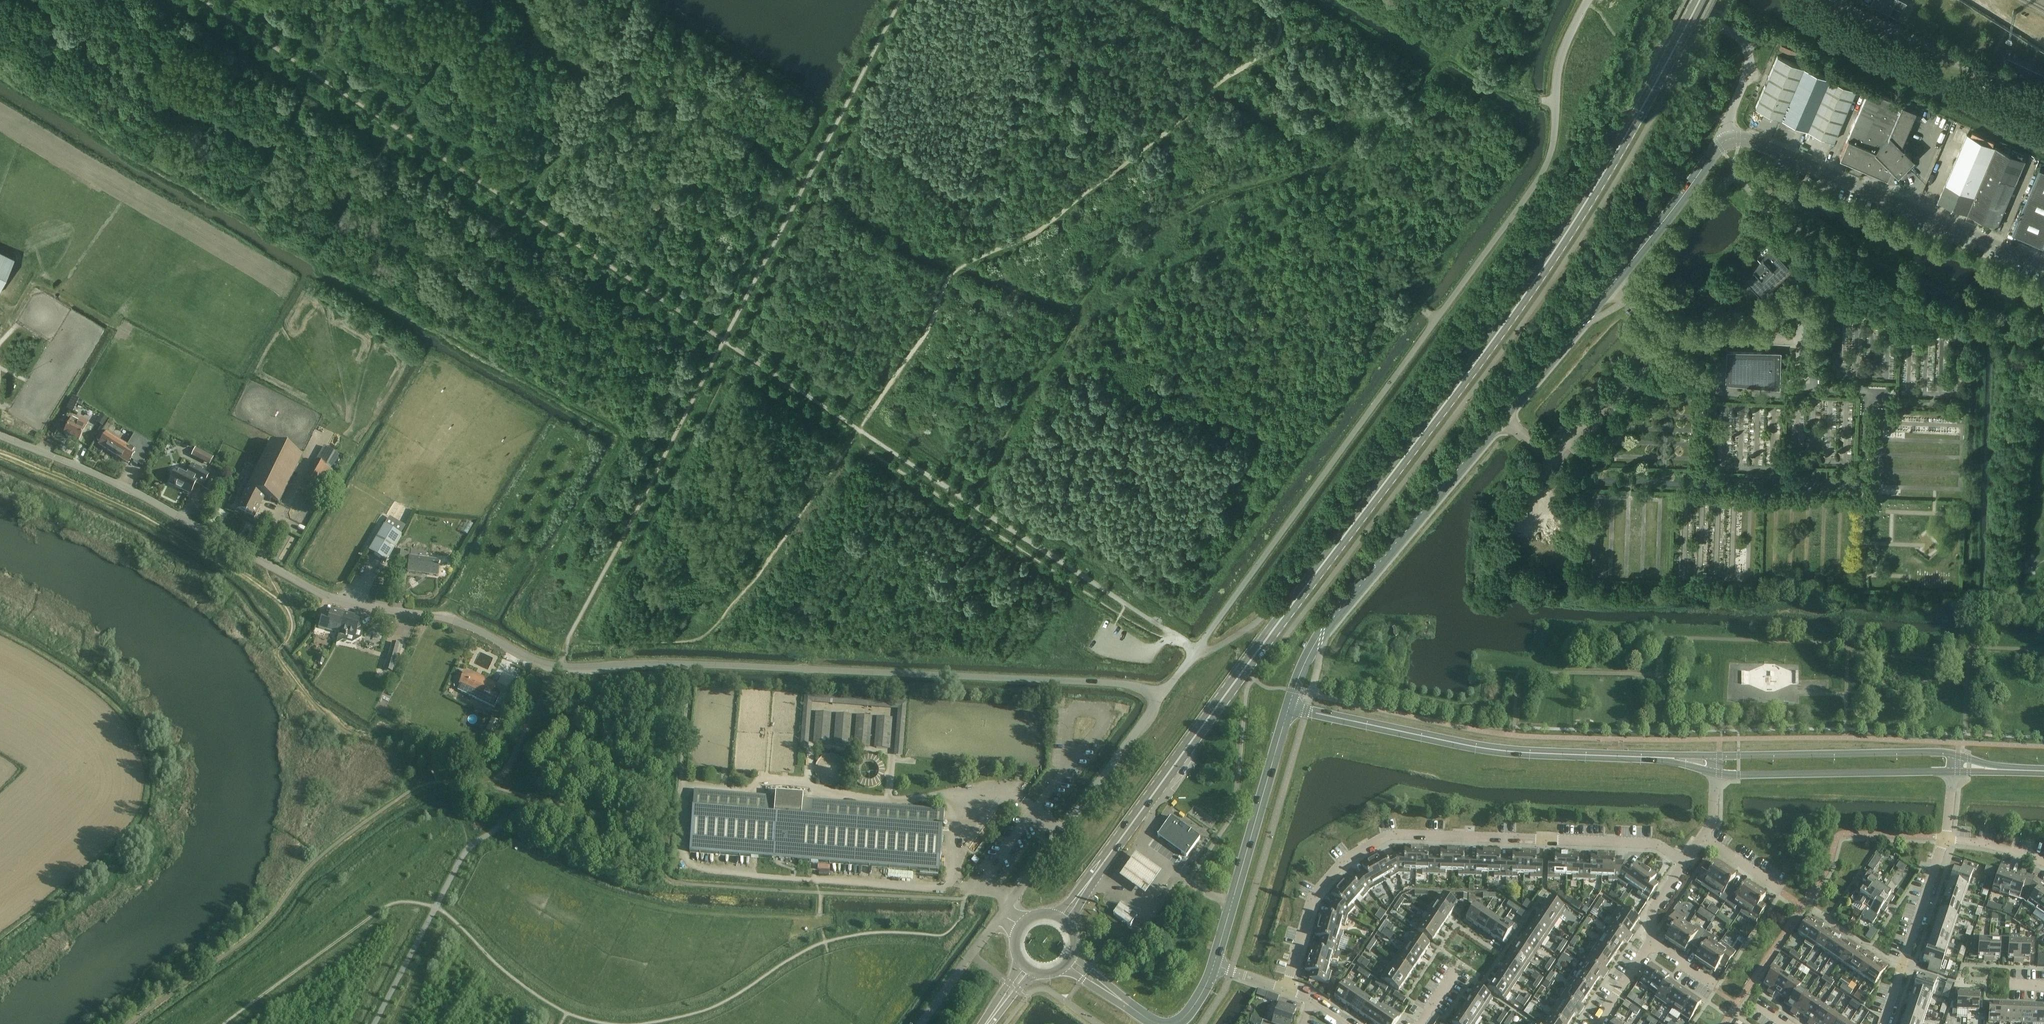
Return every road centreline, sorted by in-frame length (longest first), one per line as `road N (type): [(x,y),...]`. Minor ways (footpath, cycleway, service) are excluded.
road 1 (unclassified): [(1159,698),(1118,683),(544,664),(448,619),(314,591),(123,486),(0,435)]
road 2 (secondary): [(1064,920),(1540,272),(1698,0)]
road 3 (unclassified): [(1587,0),(1559,66),(1544,170),(1159,698)]
road 4 (tertiary): [(1289,707),(1327,625),(1727,139)]
road 5 (residential): [(1286,989),(1312,898),(1341,863),(1395,834),(1653,843),(1684,864)]
road 6 (tertiary): [(1636,756),(1483,748),(1289,707)]
road 7 (tertiary): [(2043,267),(1745,138),(1727,139)]
road 8 (unclassified): [(1159,698),(1002,915)]
road 9 (tertiary): [(1214,964),(1289,707)]
road 10 (tertiary): [(1958,756),(1715,756)]
road 11 (tertiary): [(1715,773),(1955,772)]
road 12 (unclassified): [(1727,139),(1749,70),(1747,47),(1657,0)]
road 13 (residential): [(1883,1023),(1945,839)]
road 14 (unclassified): [(1002,915),(921,1023)]

